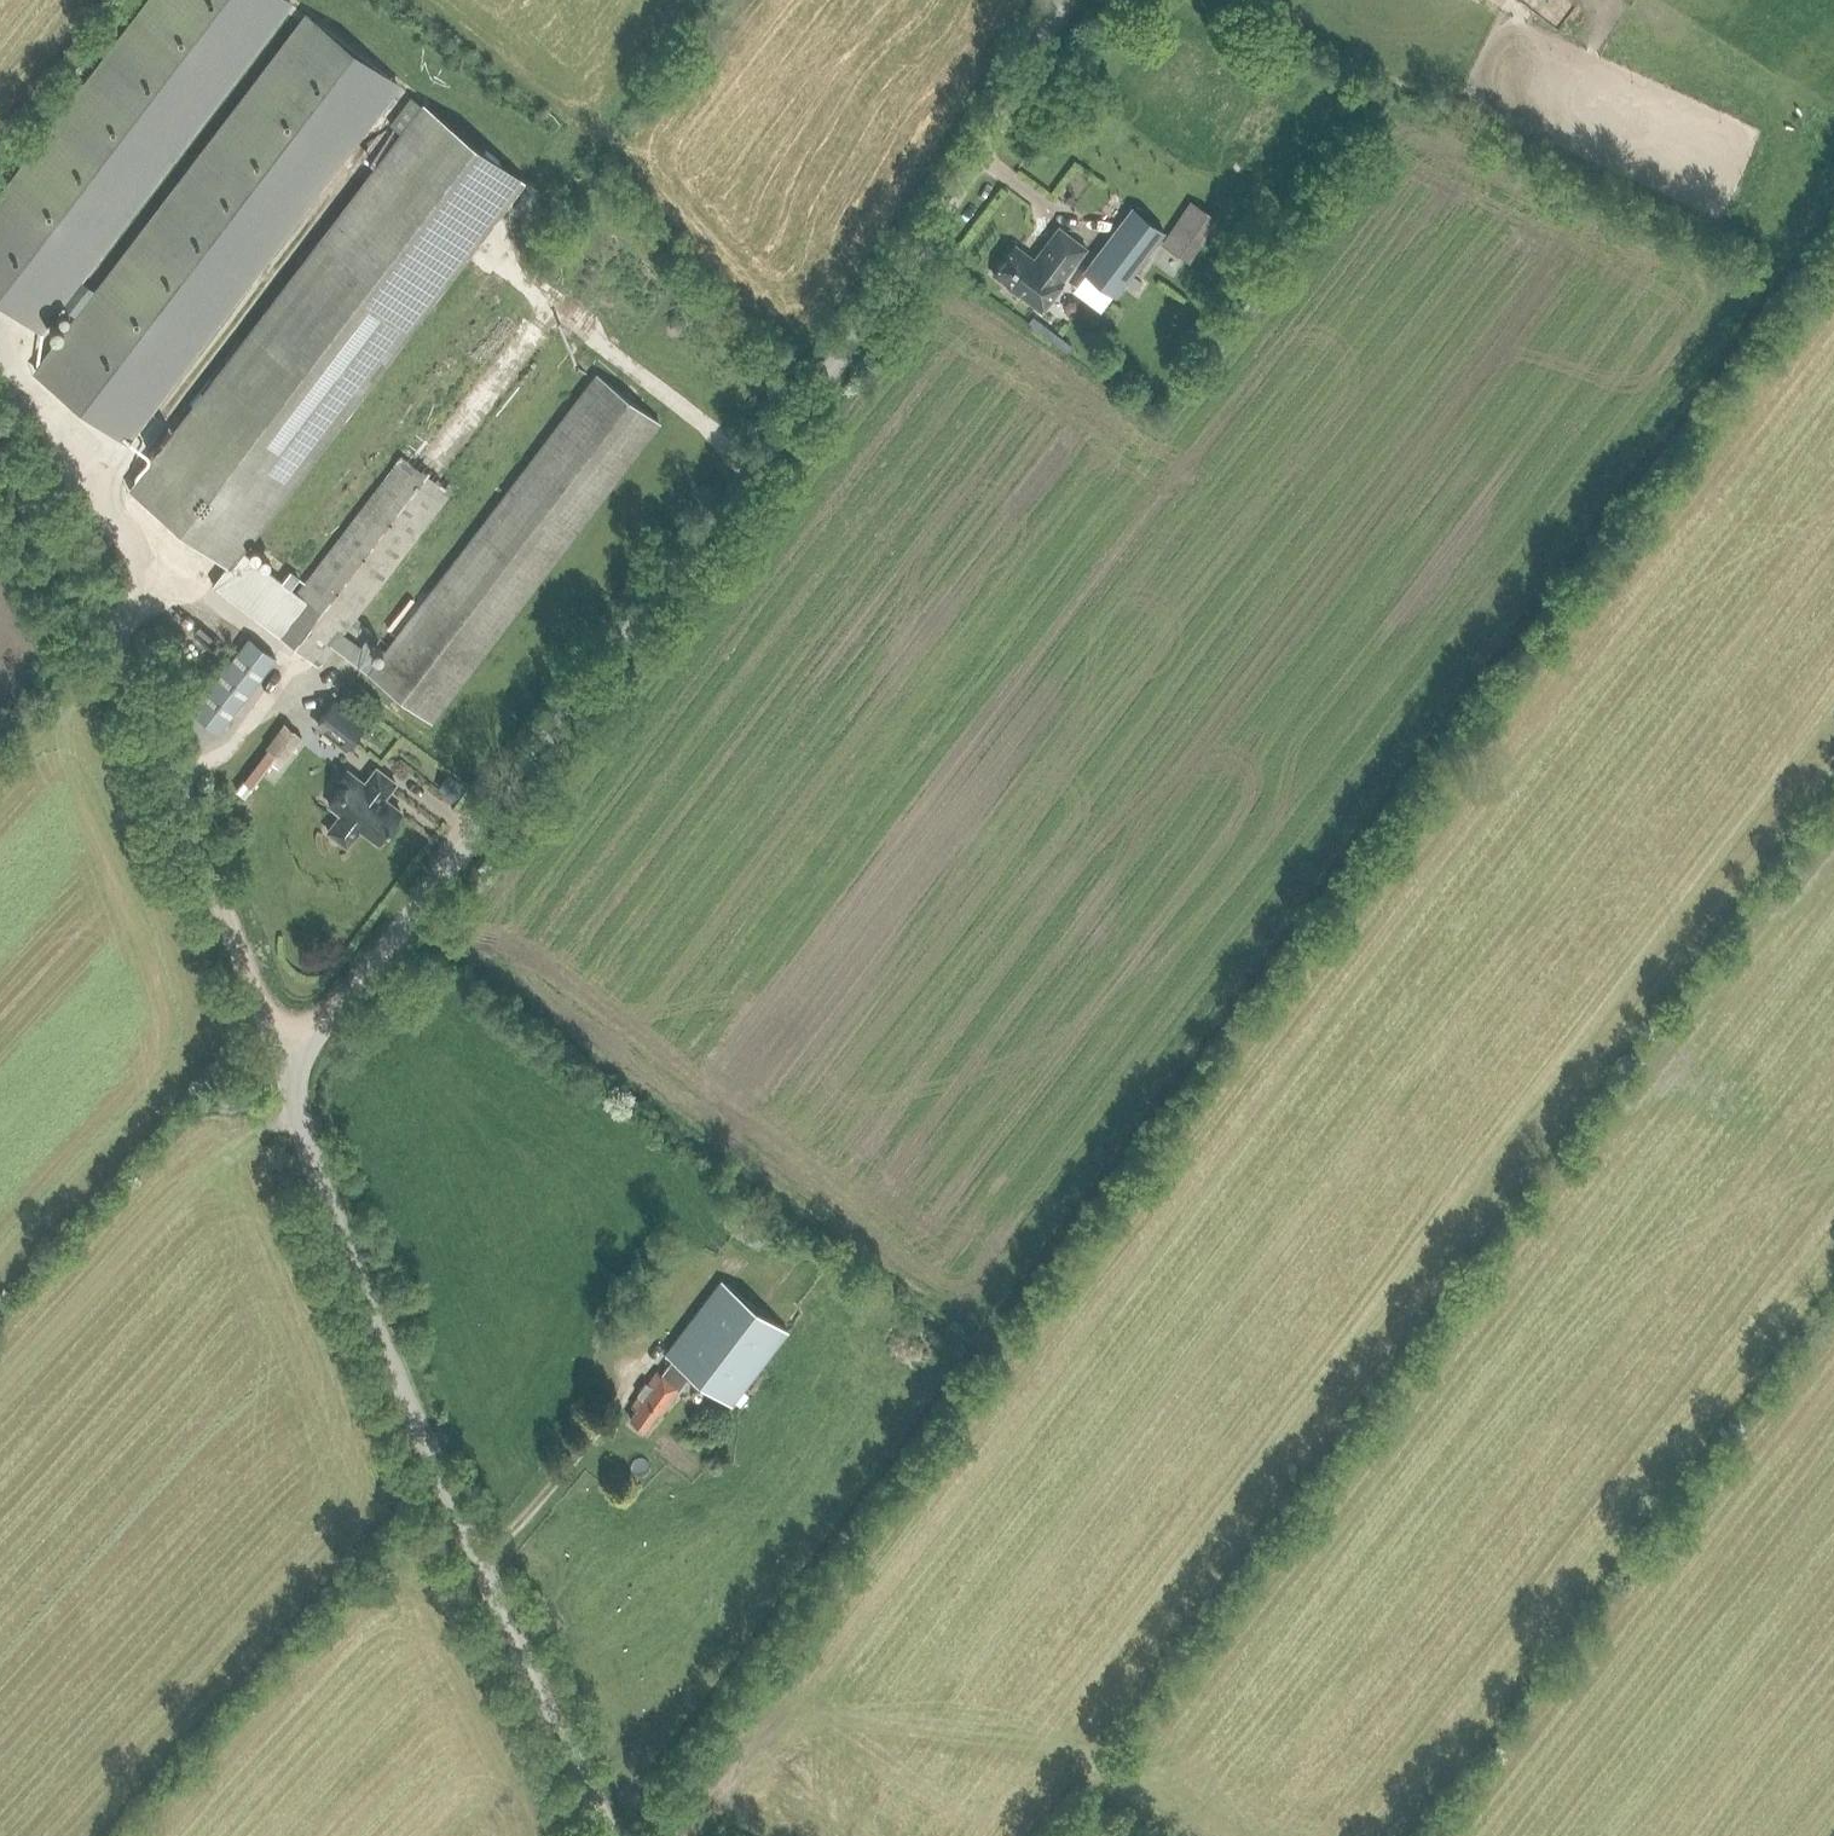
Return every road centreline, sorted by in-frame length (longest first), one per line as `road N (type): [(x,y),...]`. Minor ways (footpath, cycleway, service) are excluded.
road 1 (unclassified): [(285,1079),(919,253),(1071,0)]
road 2 (tertiary): [(607,1835),(532,1687),(354,1280),(285,1079)]
road 3 (tertiary): [(285,1079),(193,821),(43,563),(0,507)]

